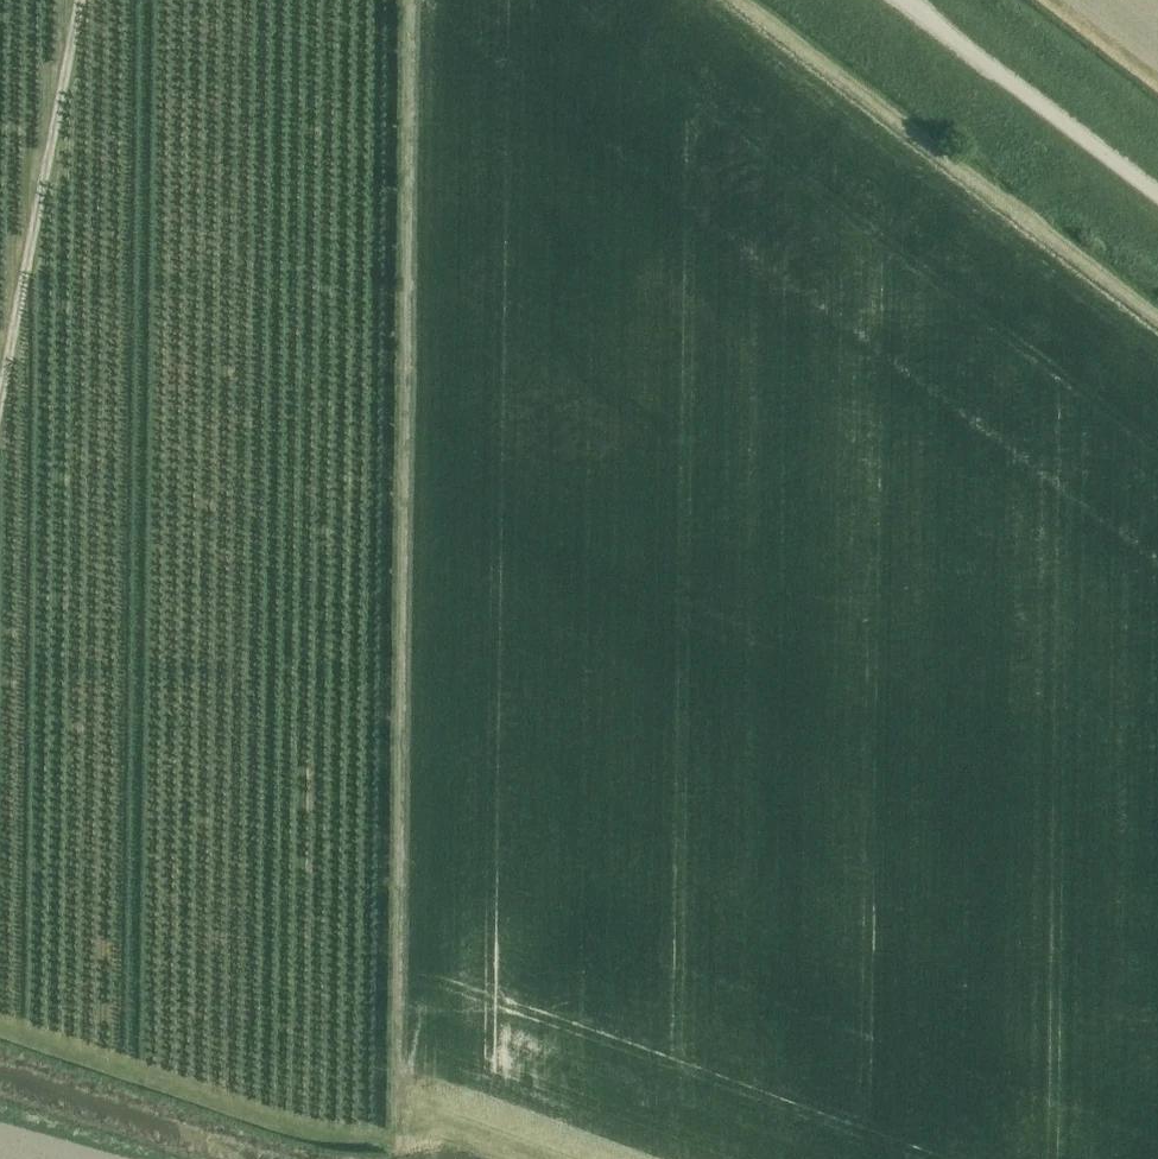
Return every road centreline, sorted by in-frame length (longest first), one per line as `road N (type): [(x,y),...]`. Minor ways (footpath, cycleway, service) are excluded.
road 1 (unclassified): [(1157,188),(906,0)]

